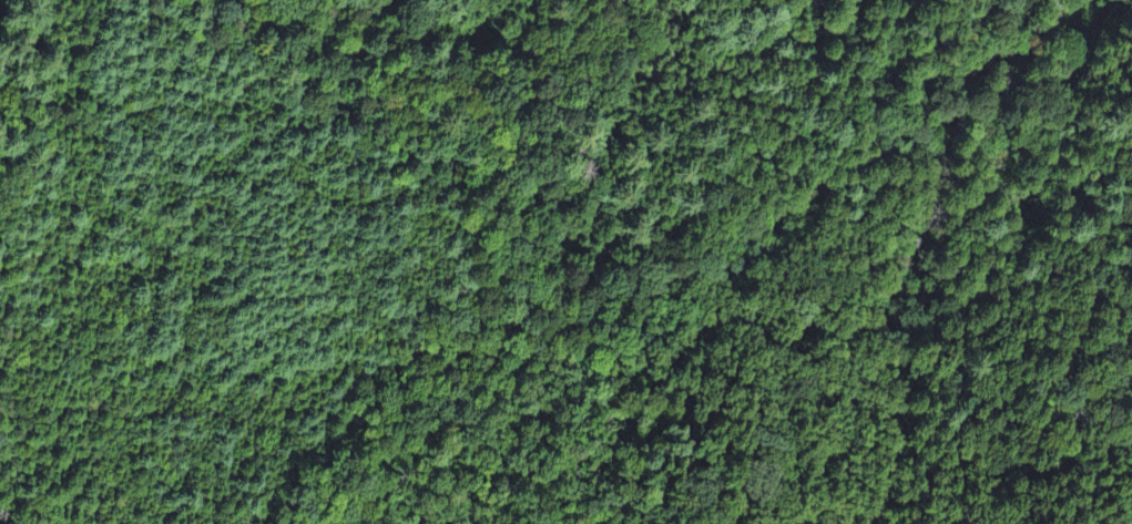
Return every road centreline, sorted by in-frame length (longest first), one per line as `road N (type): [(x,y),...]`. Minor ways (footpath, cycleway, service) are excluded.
road 1 (residential): [(1125,0),(1087,47),(1041,62),(995,49),(984,0)]

